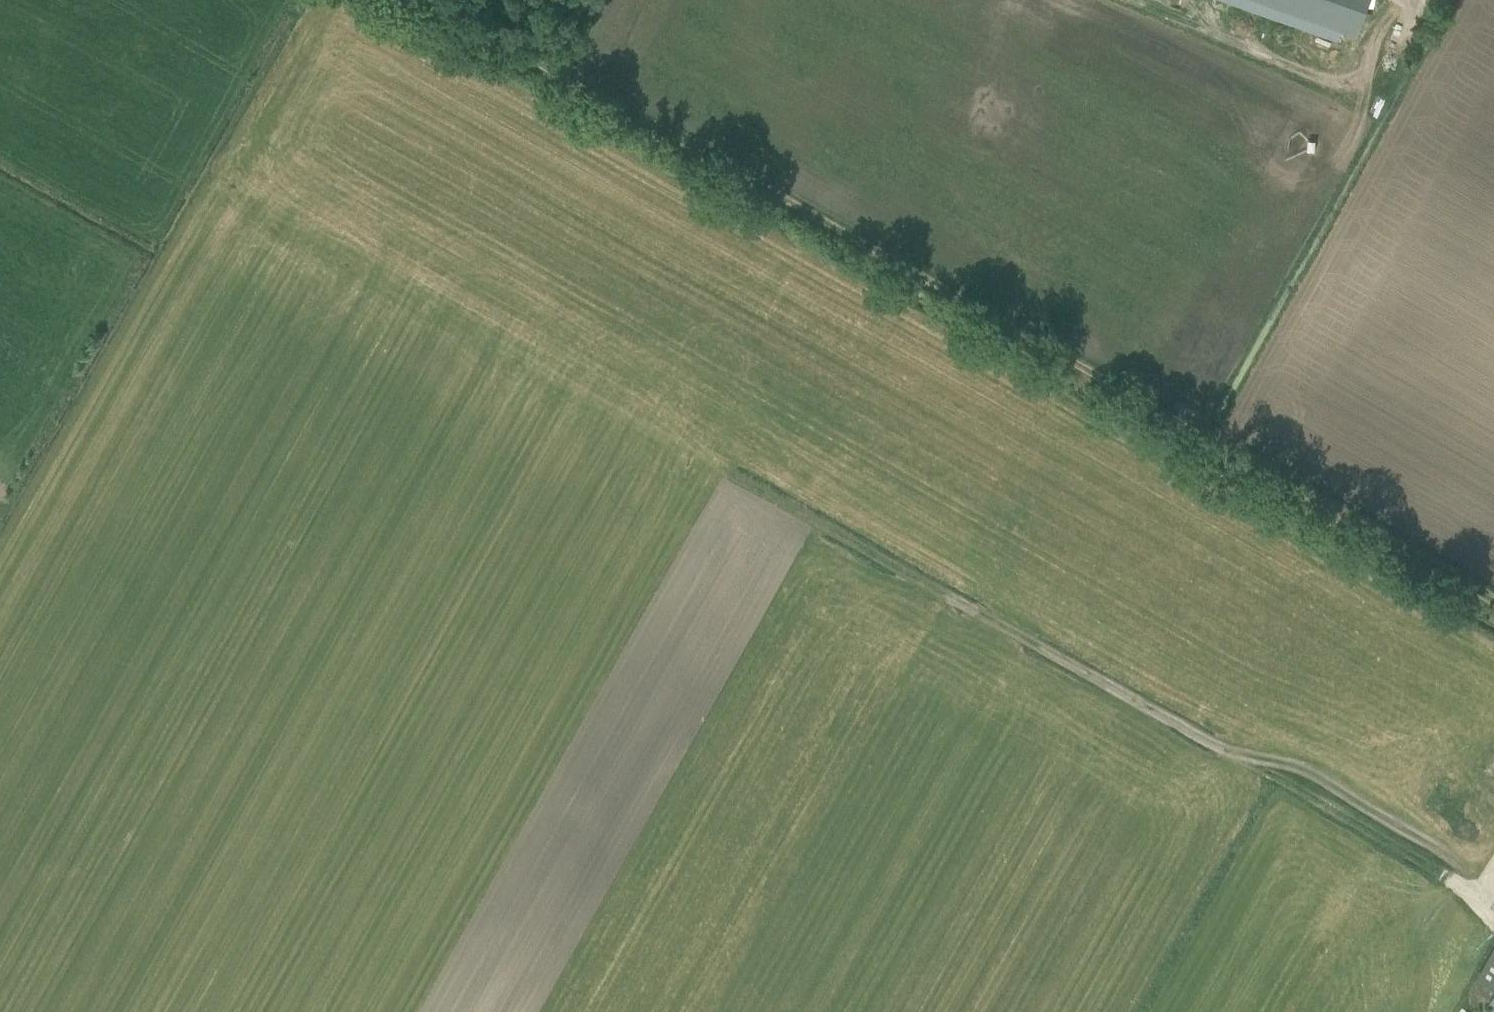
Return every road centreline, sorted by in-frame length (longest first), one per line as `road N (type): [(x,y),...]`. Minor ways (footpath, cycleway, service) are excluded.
road 1 (track): [(406,0),(1493,606)]

